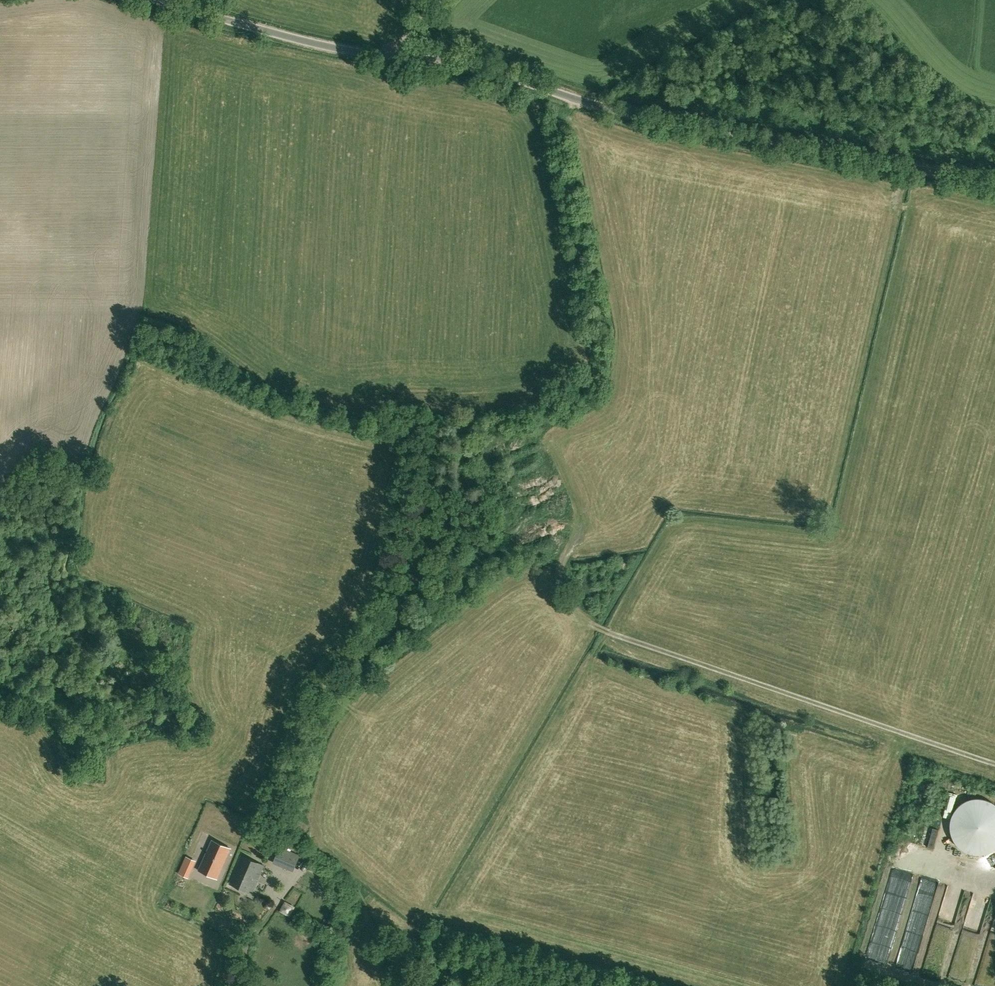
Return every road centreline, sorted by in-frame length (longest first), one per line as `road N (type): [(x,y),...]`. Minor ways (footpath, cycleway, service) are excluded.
road 1 (unclassified): [(994,183),(641,116),(456,64),(324,45),(152,0)]

